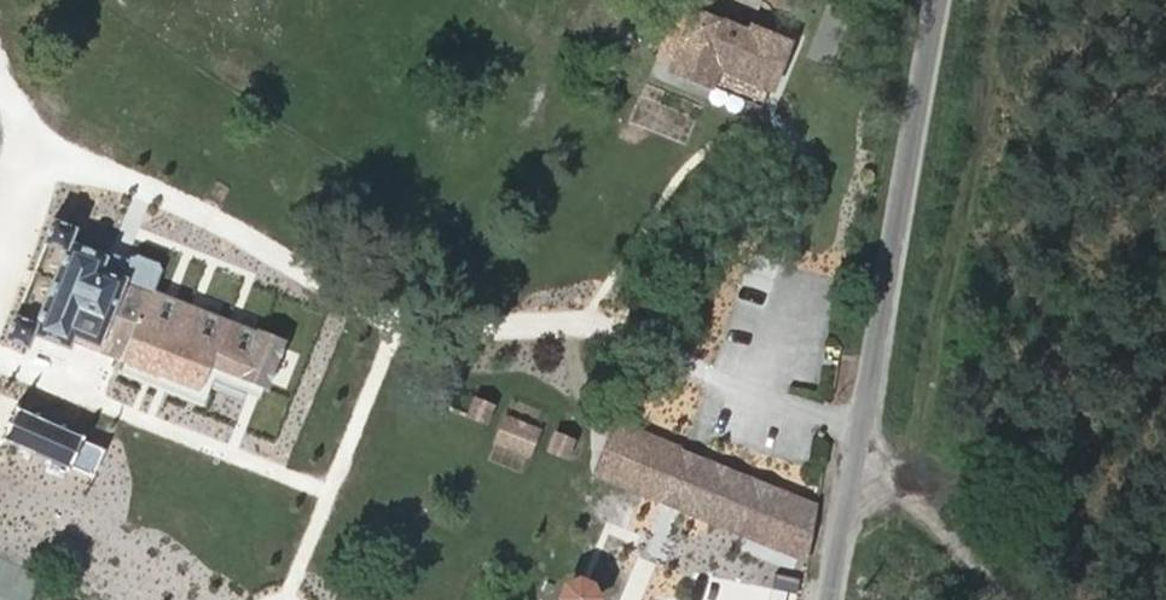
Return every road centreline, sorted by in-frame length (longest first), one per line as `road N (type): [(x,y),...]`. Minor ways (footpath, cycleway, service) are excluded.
road 1 (track): [(610,327),(319,317),(24,163)]
road 2 (tertiary): [(829,599),(937,0)]
road 3 (track): [(319,317),(276,485),(0,385)]
road 4 (track): [(610,327),(735,416)]

